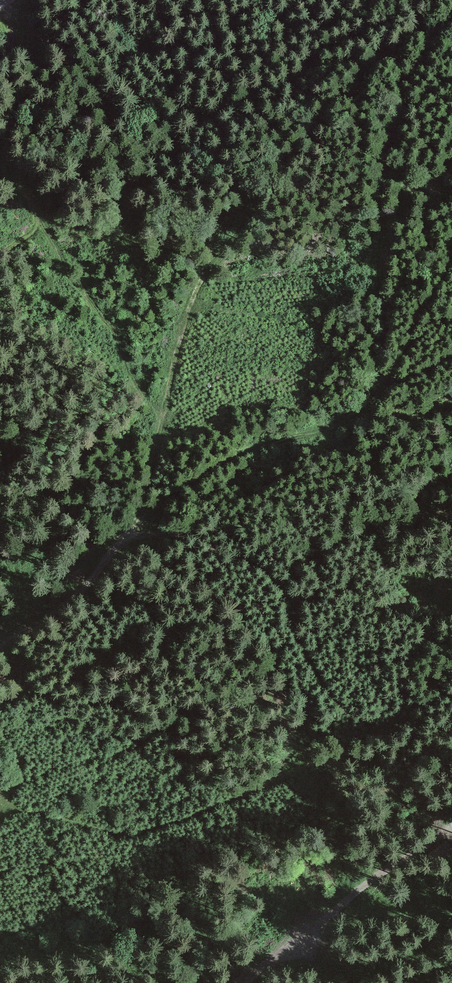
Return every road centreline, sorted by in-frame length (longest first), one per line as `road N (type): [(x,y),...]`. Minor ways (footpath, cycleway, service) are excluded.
road 1 (track): [(140,521),(163,417),(117,334),(71,276),(14,167),(14,47),(3,5)]
road 2 (track): [(163,417),(191,301),(212,263),(323,121),(447,0)]
road 3 (track): [(247,982),(451,809)]
road 4 (track): [(140,521),(75,593),(0,649)]

